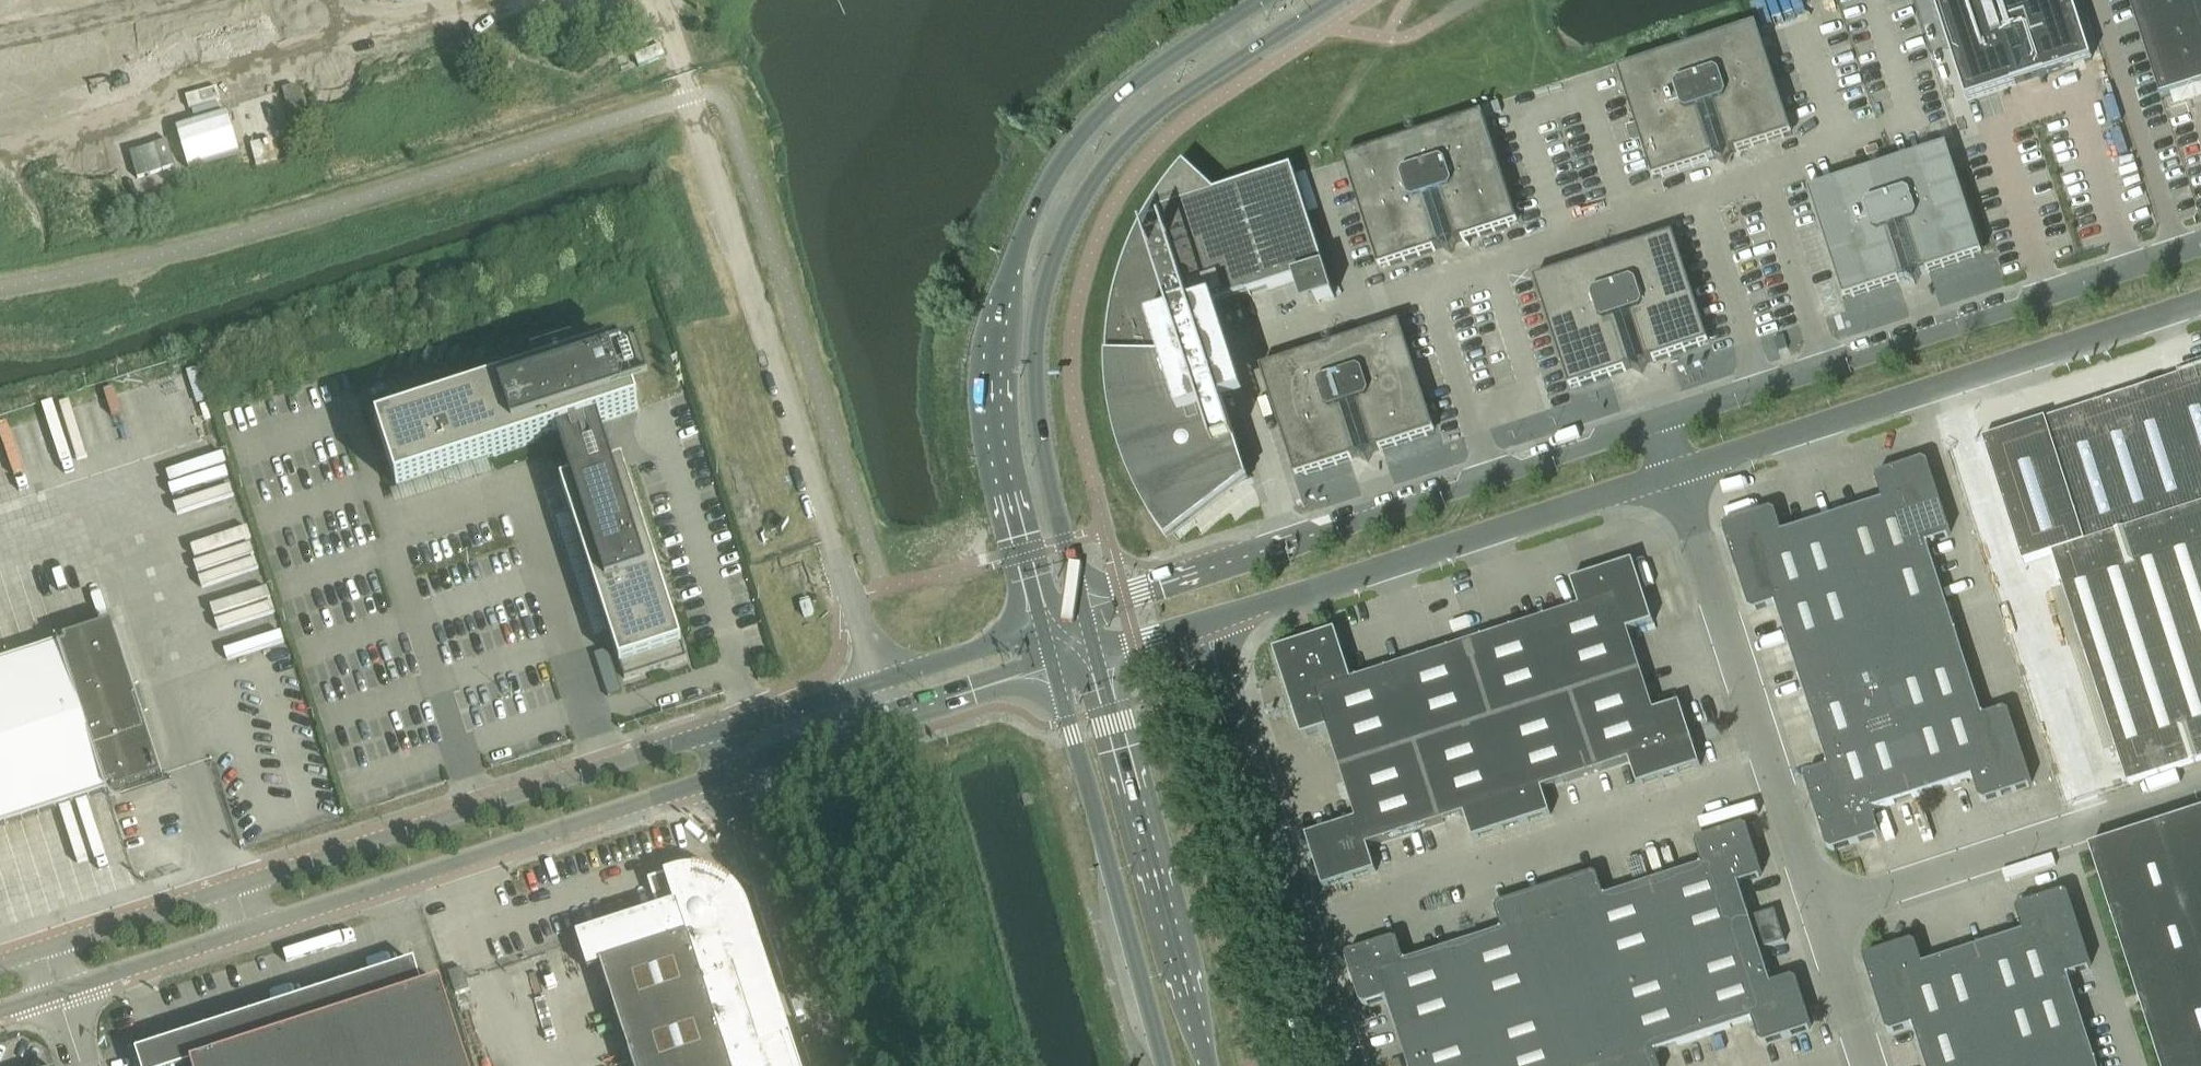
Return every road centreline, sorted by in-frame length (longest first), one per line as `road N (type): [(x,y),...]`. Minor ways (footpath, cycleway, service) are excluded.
road 1 (secondary): [(1083,612),(1045,456),(1031,346),(1059,237),(1099,167),(1147,118),(1331,0)]
road 2 (secondary): [(1260,0),(1126,87),(1071,142),(1026,222),(1001,292),(992,411),(1041,629)]
road 3 (unclassified): [(58,994),(733,771)]
road 4 (unclassified): [(721,735),(45,951)]
road 5 (unclassified): [(877,685),(692,96)]
road 6 (unclassified): [(1657,424),(1083,612)]
road 7 (unclassified): [(2200,245),(1657,424)]
road 8 (unclassified): [(1675,477),(2200,303)]
road 9 (unclassified): [(1203,625),(1675,477)]
road 10 (unclassified): [(1302,925),(1771,778)]
road 11 (secondary): [(1206,1065),(1094,656)]
road 12 (secondary): [(1052,669),(1165,1065)]
road 13 (unclassified): [(1816,912),(2200,789)]
road 14 (unclassified): [(1771,778),(1675,477)]
road 15 (unclassified): [(1302,925),(1203,625)]
road 16 (unclassified): [(829,1065),(733,771)]
road 17 (unclassified): [(1041,629),(877,685)]
road 18 (unclassified): [(888,721),(1052,669)]
road 19 (unclassified): [(877,685),(721,735)]
road 20 (unclassified): [(733,771),(888,721)]
road 21 (unclassified): [(1347,1065),(1302,925)]
road 22 (unclassified): [(1816,912),(1771,778)]
road 23 (unclassified): [(1860,1046),(1816,912)]

